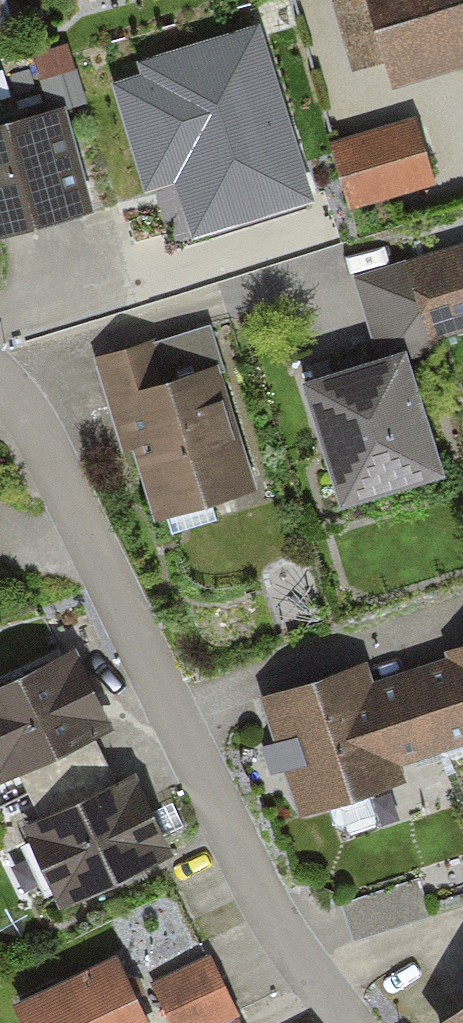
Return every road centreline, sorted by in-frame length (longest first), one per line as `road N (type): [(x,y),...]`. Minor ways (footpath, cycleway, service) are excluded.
road 1 (residential): [(347,1022),(260,899),(49,448),(0,381)]

